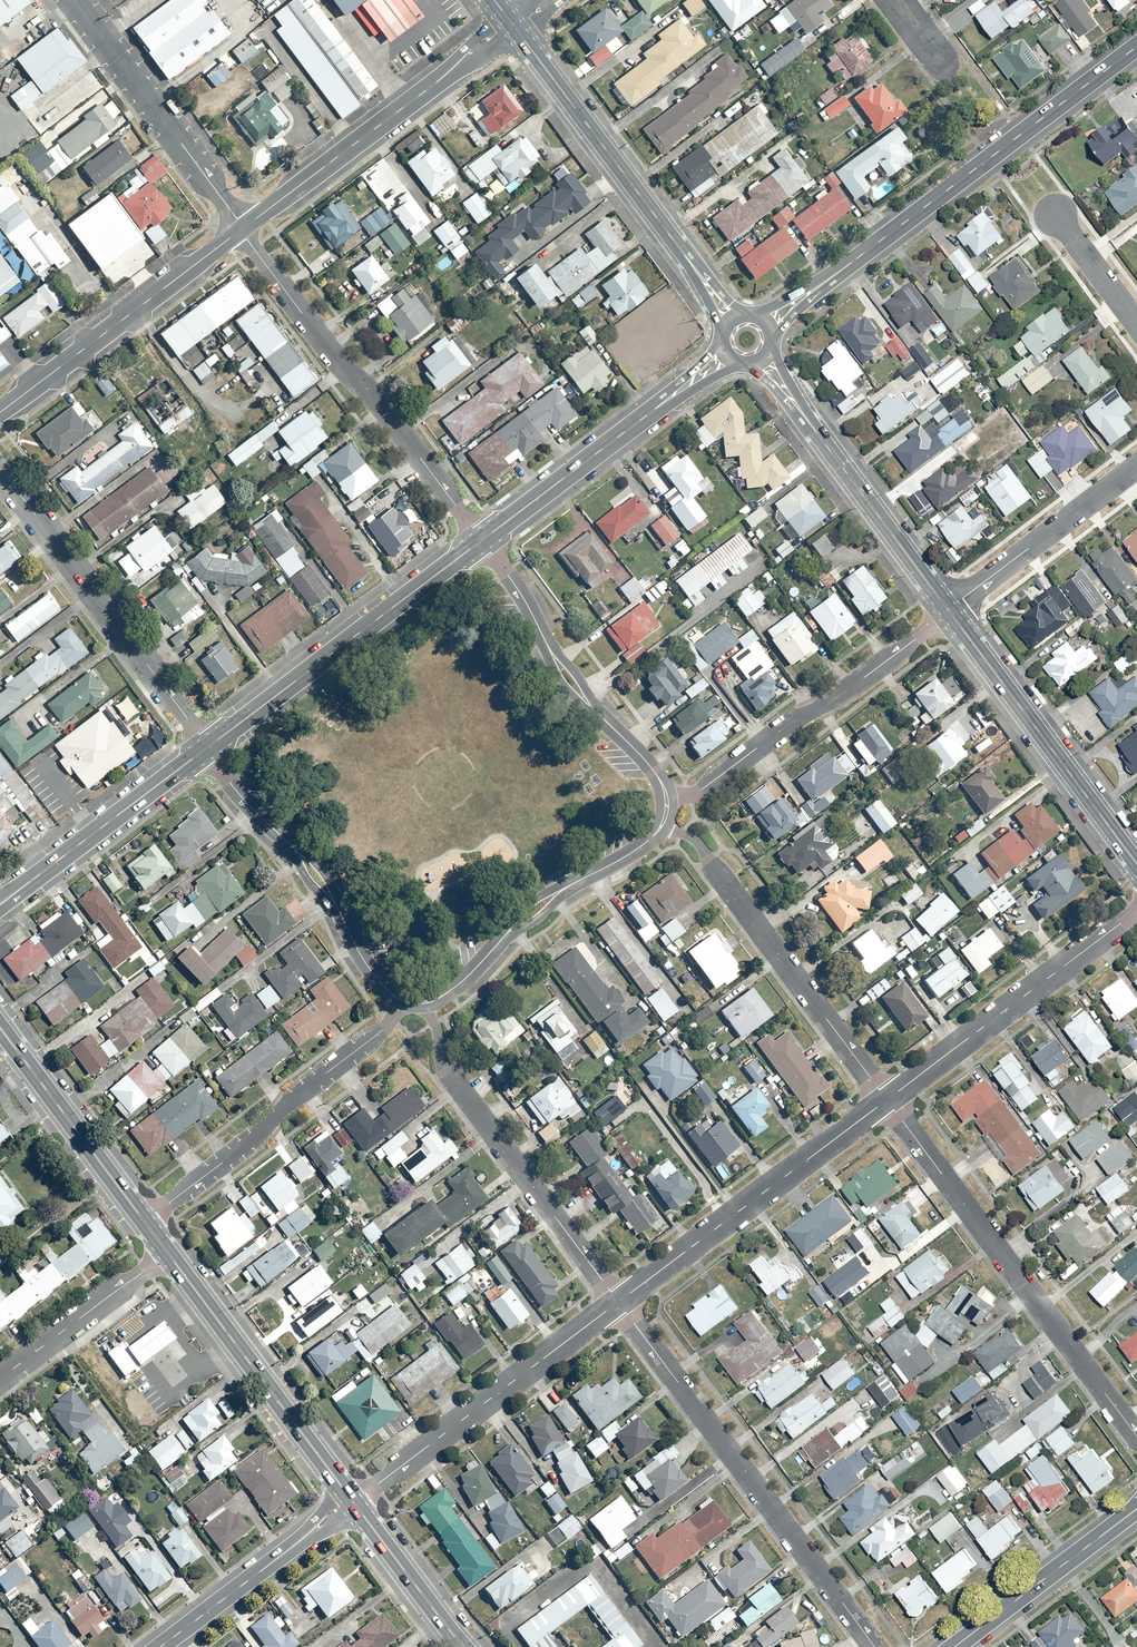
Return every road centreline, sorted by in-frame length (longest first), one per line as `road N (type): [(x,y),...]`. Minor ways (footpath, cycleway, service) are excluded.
road 1 (secondary): [(768,326),(1136,46)]
road 2 (residential): [(874,1646),(619,1302)]
road 3 (residential): [(1136,1437),(887,1100)]
road 4 (residential): [(242,229),(482,541)]
road 5 (secondary): [(513,25),(732,320)]
road 6 (residential): [(619,1302),(443,1067),(425,1000)]
road 7 (residential): [(887,1100),(692,842),(661,824)]
road 8 (residential): [(0,470),(207,749)]
road 9 (secondary): [(207,749),(482,541)]
road 10 (residential): [(144,1220),(379,1032),(401,998)]
road 11 (residential): [(666,799),(698,791),(949,612)]
road 12 (residential): [(242,229),(513,25)]
road 13 (residential): [(887,1100),(619,1302)]
road 14 (residential): [(619,1302),(353,1500)]
road 15 (secondary): [(763,359),(949,612)]
road 16 (secondary): [(949,612),(1136,864)]
road 17 (residential): [(1136,911),(887,1100)]
road 18 (secondary): [(168,1253),(353,1500)]
road 19 (secondary): [(482,541),(728,356)]
road 20 (residential): [(0,412),(242,229)]
road 21 (residential): [(68,0),(242,229)]
road 22 (secondary): [(0,904),(207,749)]
road 23 (tertiary): [(353,1500),(161,1646)]
road 24 (secondary): [(0,1027),(144,1220)]
road 25 (residential): [(1136,466),(949,612)]
road 26 (tertiary): [(1136,1509),(954,1646)]
road 27 (residential): [(0,1378),(168,1253)]
road 28 (secondary): [(353,1500),(463,1646)]
road 29 (residential): [(1136,321),(1055,215)]
road 30 (residential): [(549,650),(482,541)]
road 31 (residential): [(207,749),(248,805),(288,842)]

